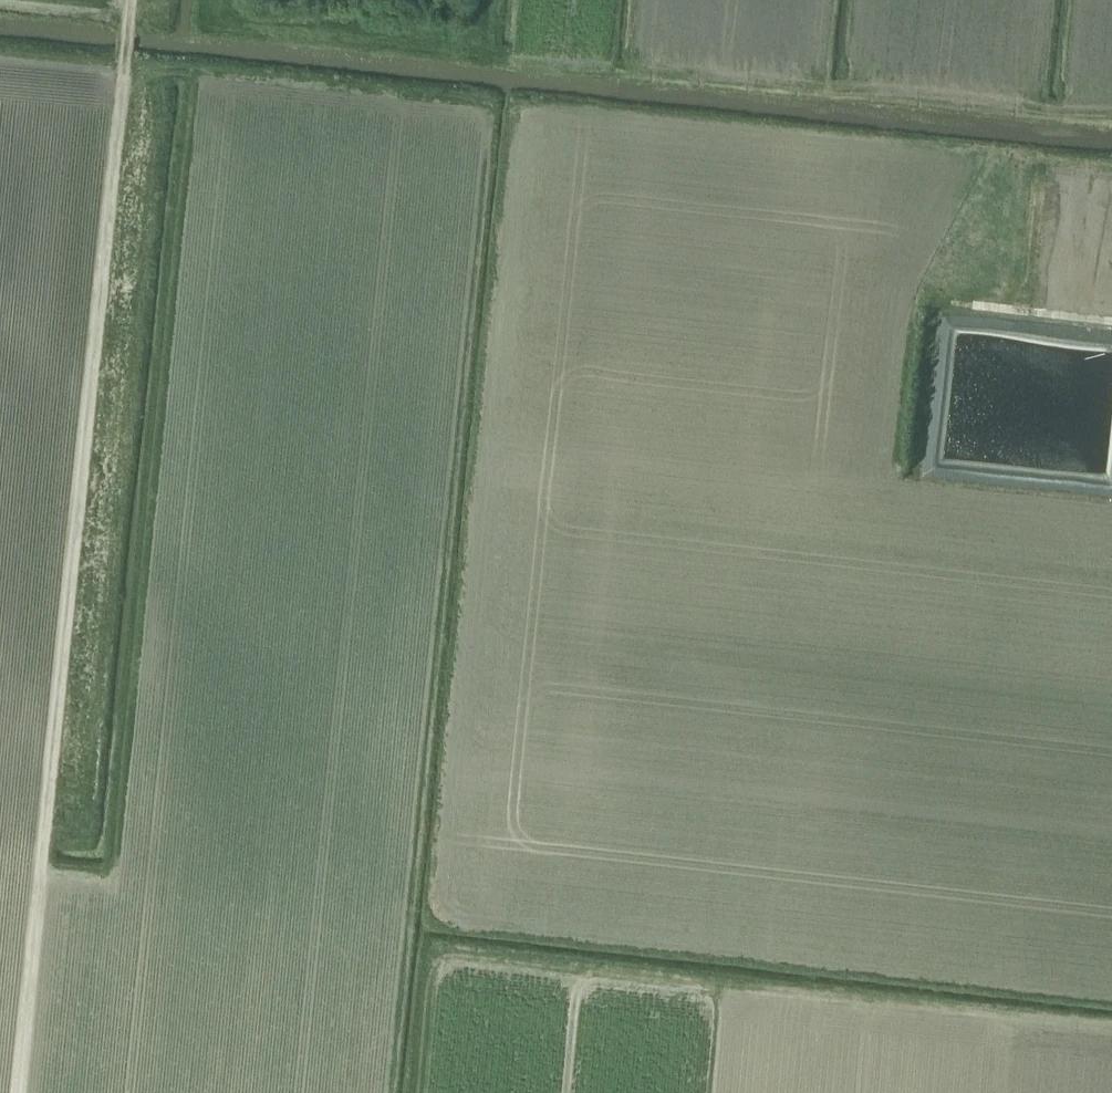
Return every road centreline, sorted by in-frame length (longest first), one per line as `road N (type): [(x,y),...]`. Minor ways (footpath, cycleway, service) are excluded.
road 1 (track): [(19,1092),(131,0)]
road 2 (track): [(1111,1030),(810,998)]

